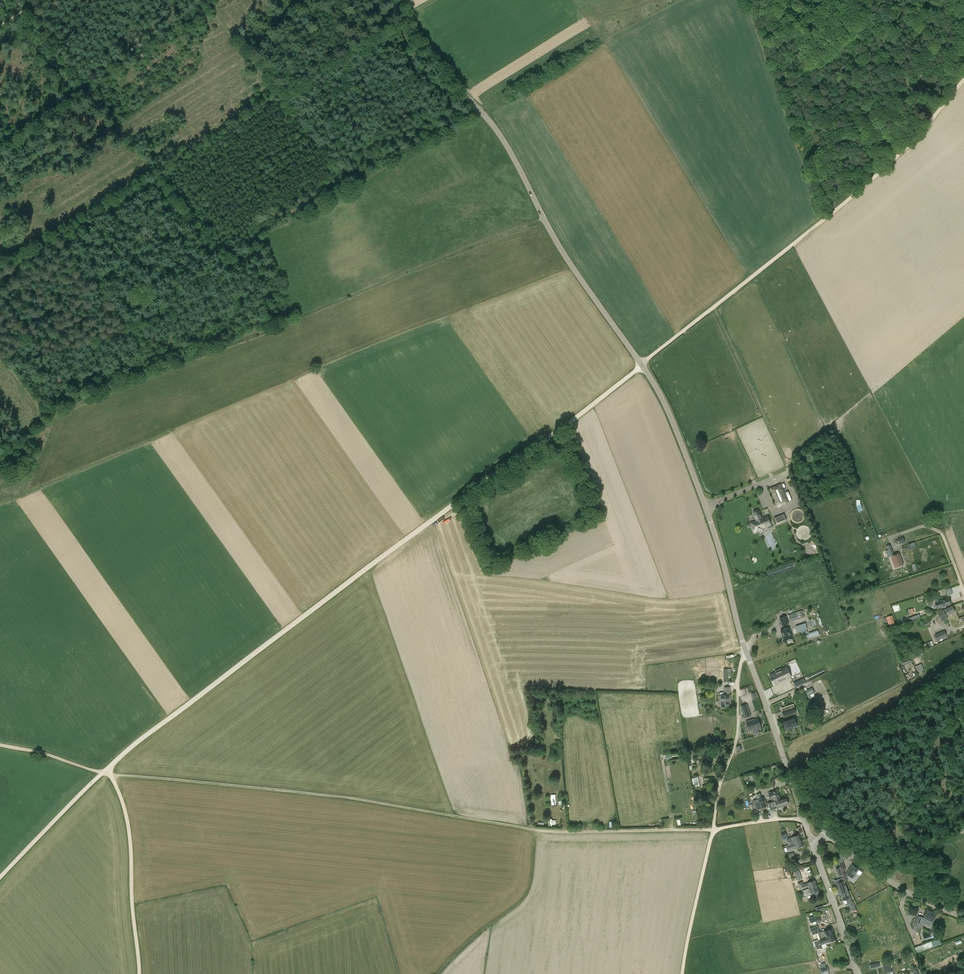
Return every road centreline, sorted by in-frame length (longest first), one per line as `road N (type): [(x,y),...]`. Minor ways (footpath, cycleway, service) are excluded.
road 1 (tertiary): [(826,831),(793,780),(663,399),(564,253),(503,140),(388,0)]
road 2 (track): [(370,568),(135,745),(0,882)]
road 3 (track): [(643,366),(881,172),(963,80)]
road 4 (track): [(102,773),(450,815)]
road 5 (track): [(643,366),(370,568)]
road 6 (track): [(450,815),(536,830),(713,830)]
road 7 (track): [(139,973),(130,837),(111,774)]
road 8 (track): [(536,830),(528,893),(438,973)]
road 9 (track): [(801,795),(963,714)]
road 10 (track): [(713,830),(748,654)]
road 11 (tertiary): [(963,917),(889,880),(826,831)]
road 12 (tertiary): [(857,973),(816,851),(826,831)]
road 13 (track): [(683,973),(713,830)]

